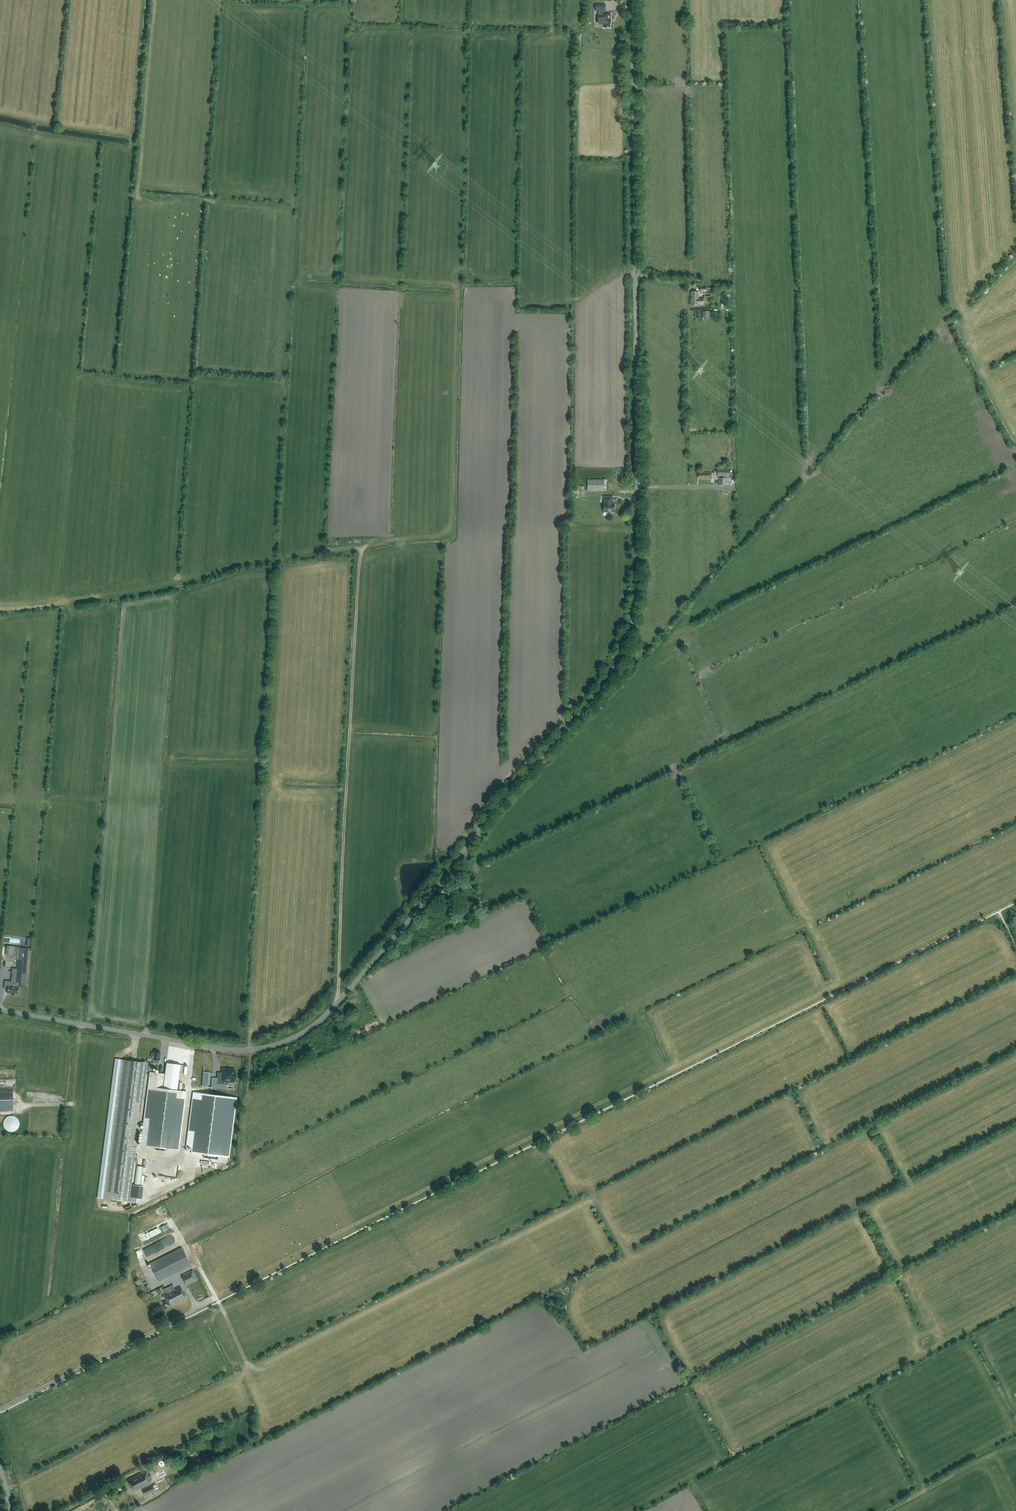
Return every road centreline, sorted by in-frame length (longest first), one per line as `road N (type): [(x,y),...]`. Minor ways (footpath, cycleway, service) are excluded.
road 1 (unclassified): [(0,1011),(248,1049),(299,1035),(341,998),(626,655),(637,601),(631,0)]
road 2 (unclassified): [(213,1298),(0,1409)]

